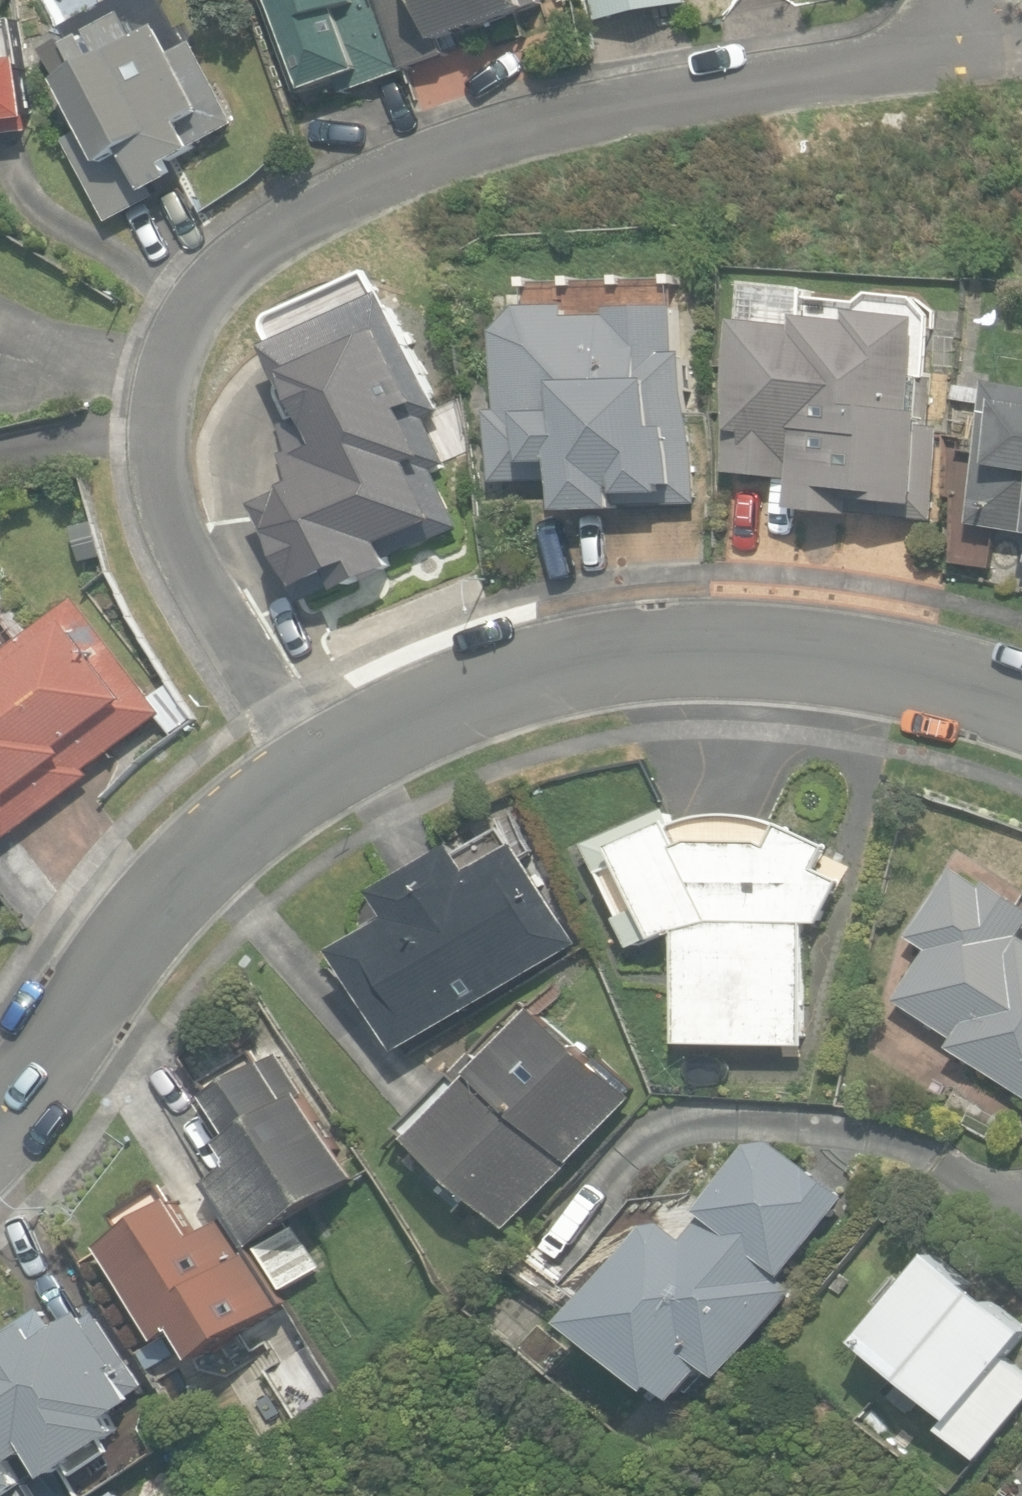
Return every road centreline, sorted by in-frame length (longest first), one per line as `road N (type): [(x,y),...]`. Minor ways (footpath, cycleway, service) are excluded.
road 1 (residential): [(291,760),(176,537),(159,485),(161,430),(180,352),(221,280),(275,229),(495,138),(637,103),(970,44)]
road 2 (residential): [(291,760),(557,669),(659,649),(743,648),(894,663),(1021,705)]
road 3 (residential): [(0,1108),(40,1066),(139,919),(291,760)]

